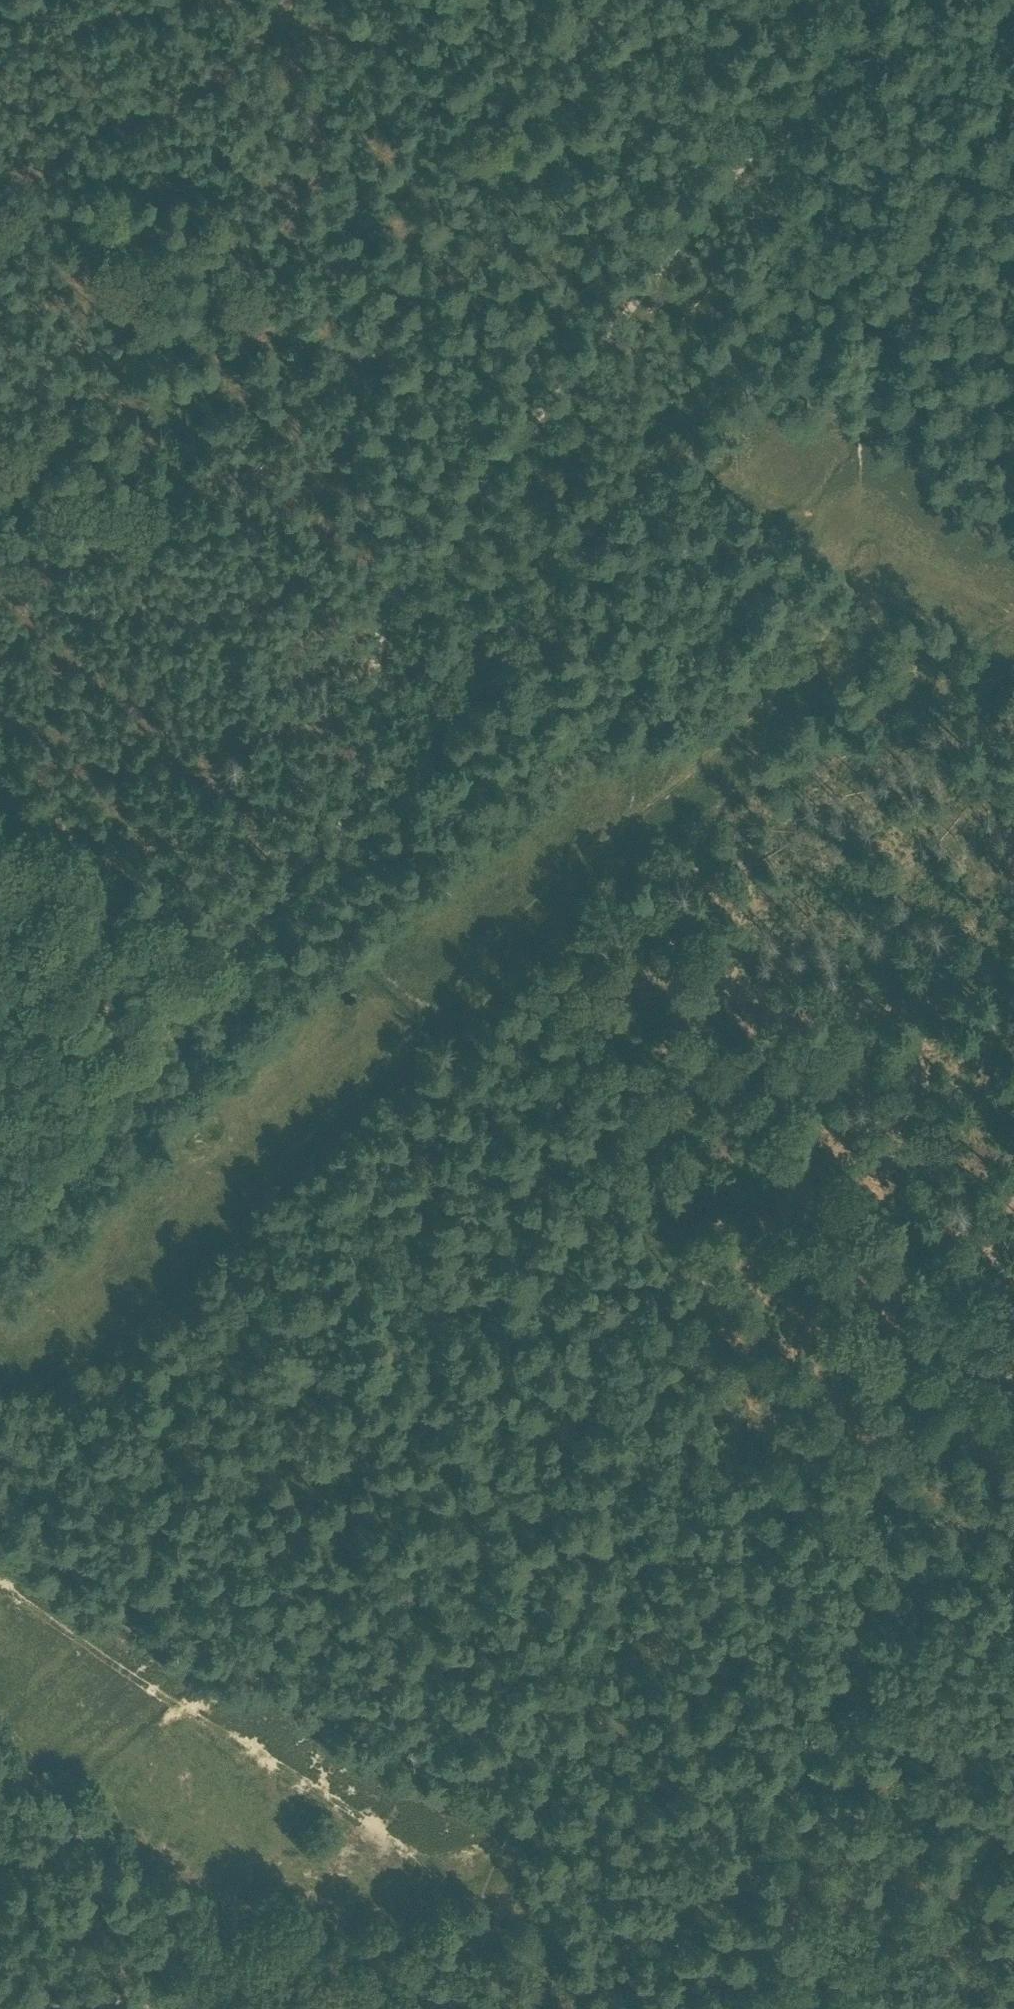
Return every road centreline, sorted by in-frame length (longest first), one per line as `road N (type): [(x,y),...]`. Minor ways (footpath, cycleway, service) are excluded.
road 1 (track): [(850,0),(833,50),(794,106),(386,603),(377,655),(380,763),(0,1231)]
road 2 (track): [(1013,606),(939,568),(892,570),(826,618),(120,1328),(88,1338),(21,1398),(0,1439)]
road 3 (track): [(0,1582),(304,1775),(465,1856),(482,1891)]
road 4 (track): [(1013,48),(999,61),(895,0)]
road 5 (track): [(26,2008),(98,1998),(145,2008)]

